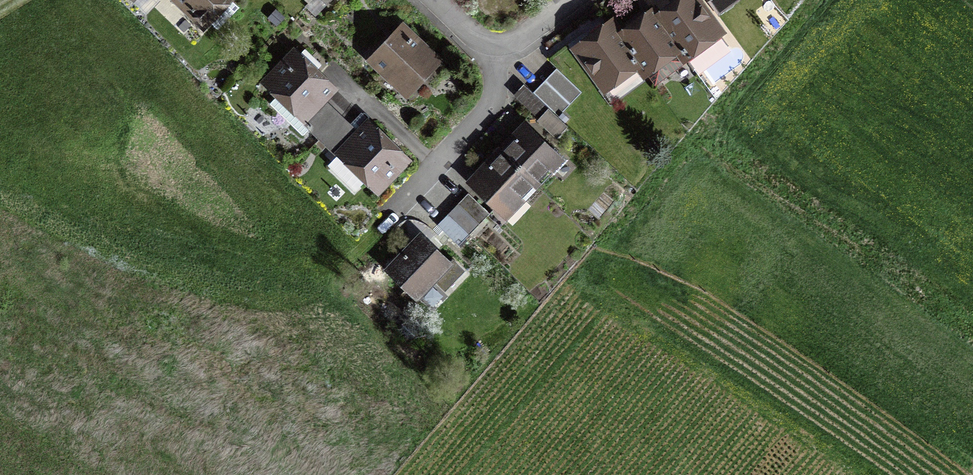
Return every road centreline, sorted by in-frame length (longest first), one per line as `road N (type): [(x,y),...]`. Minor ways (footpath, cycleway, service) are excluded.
road 1 (residential): [(437,0),(498,53),(522,47),(588,0)]

